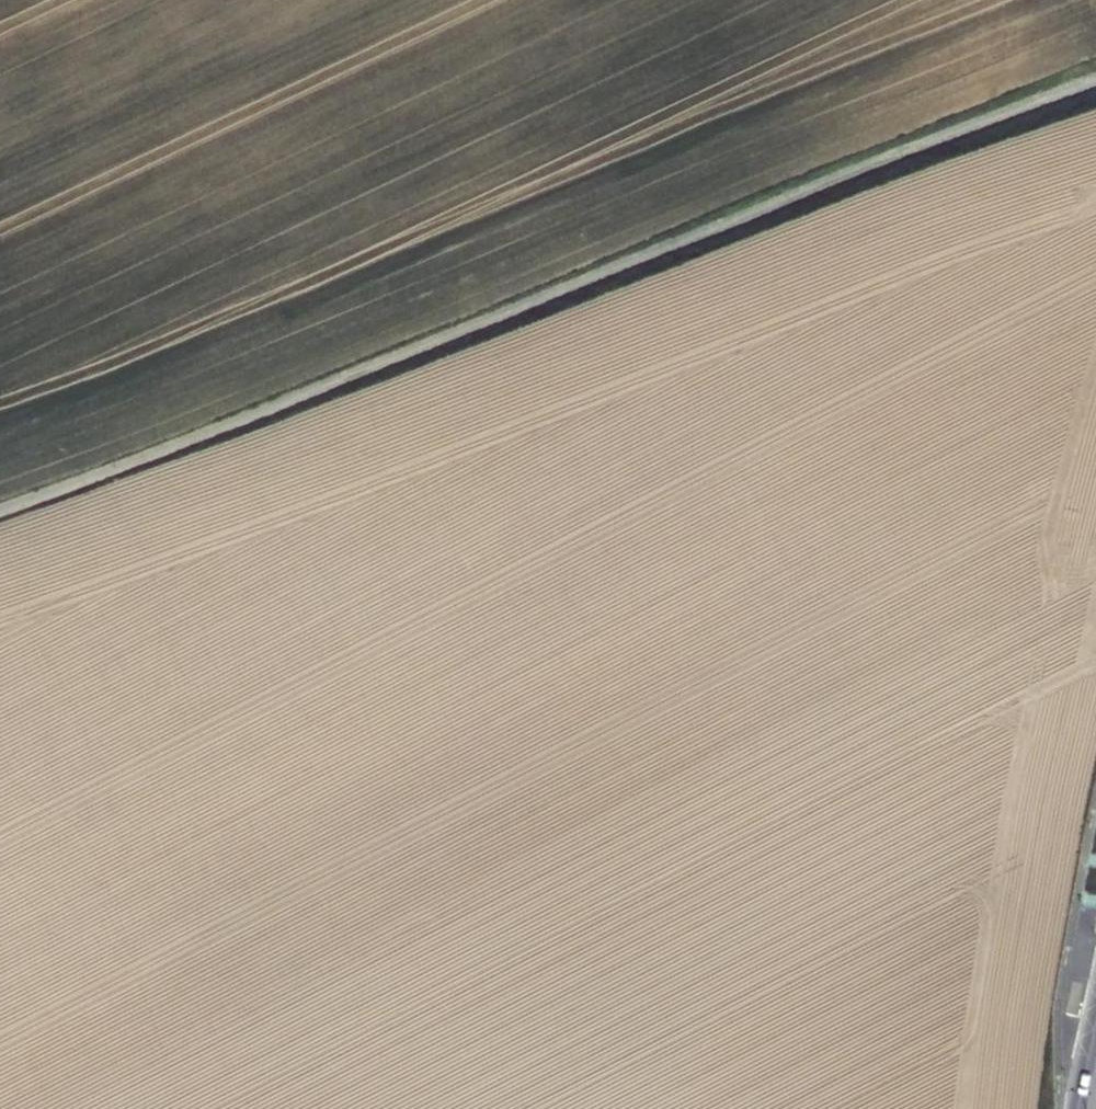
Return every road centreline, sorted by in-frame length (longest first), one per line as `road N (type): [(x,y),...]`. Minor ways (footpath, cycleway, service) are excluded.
road 1 (track): [(0,511),(1095,82)]

